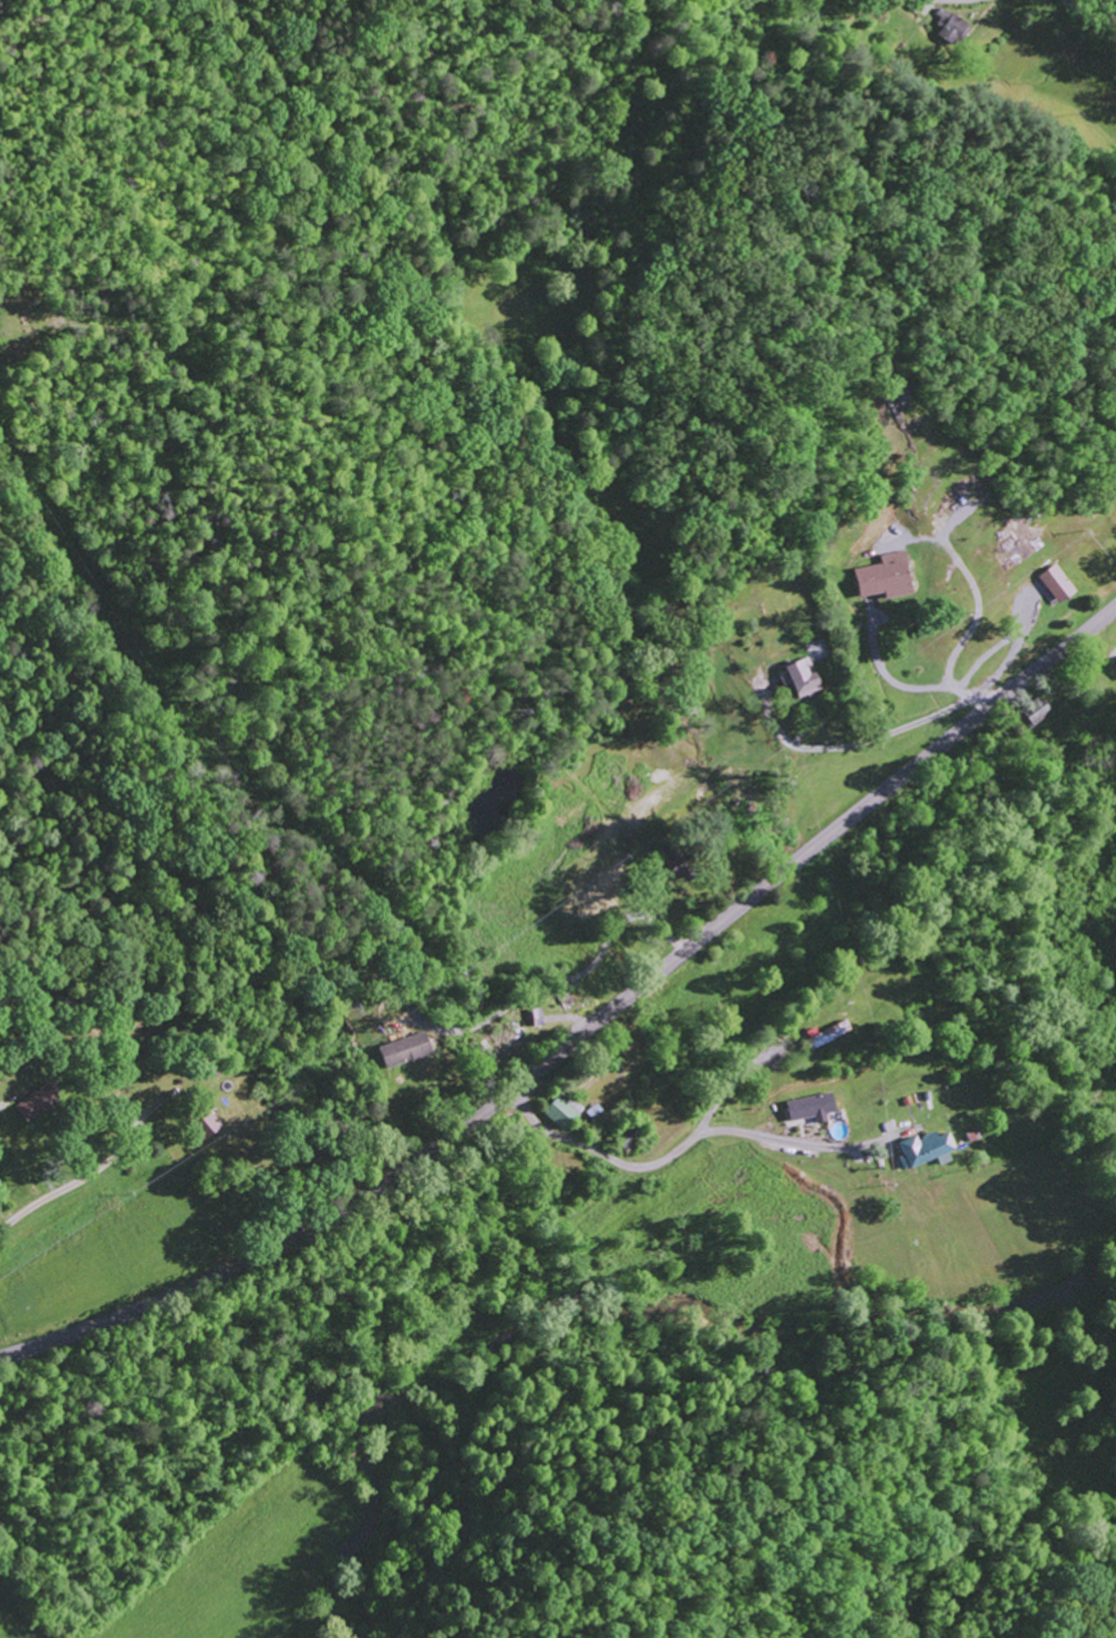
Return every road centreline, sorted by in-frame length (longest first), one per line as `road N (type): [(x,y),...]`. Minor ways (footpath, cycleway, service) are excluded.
road 1 (secondary): [(1115,606),(519,1085),(362,1201),(224,1275),(0,1357)]
road 2 (residential): [(957,733),(684,759),(653,740),(471,528),(411,505),(258,375),(154,362),(113,317)]
road 3 (residential): [(555,966),(434,1008),(397,1008),(189,724),(72,508)]
road 4 (residential): [(108,1322),(138,1452),(147,1535),(167,1566),(203,1595),(249,1591),(364,1508),(381,1467)]
road 5 (residential): [(519,1085),(545,1131),(631,1167),(728,1132),(826,1147),(866,1144)]
road 6 (residential): [(551,1059),(555,966),(581,877),(618,820),(684,759)]
road 7 (residential): [(920,763),(1035,888),(1115,954)]

